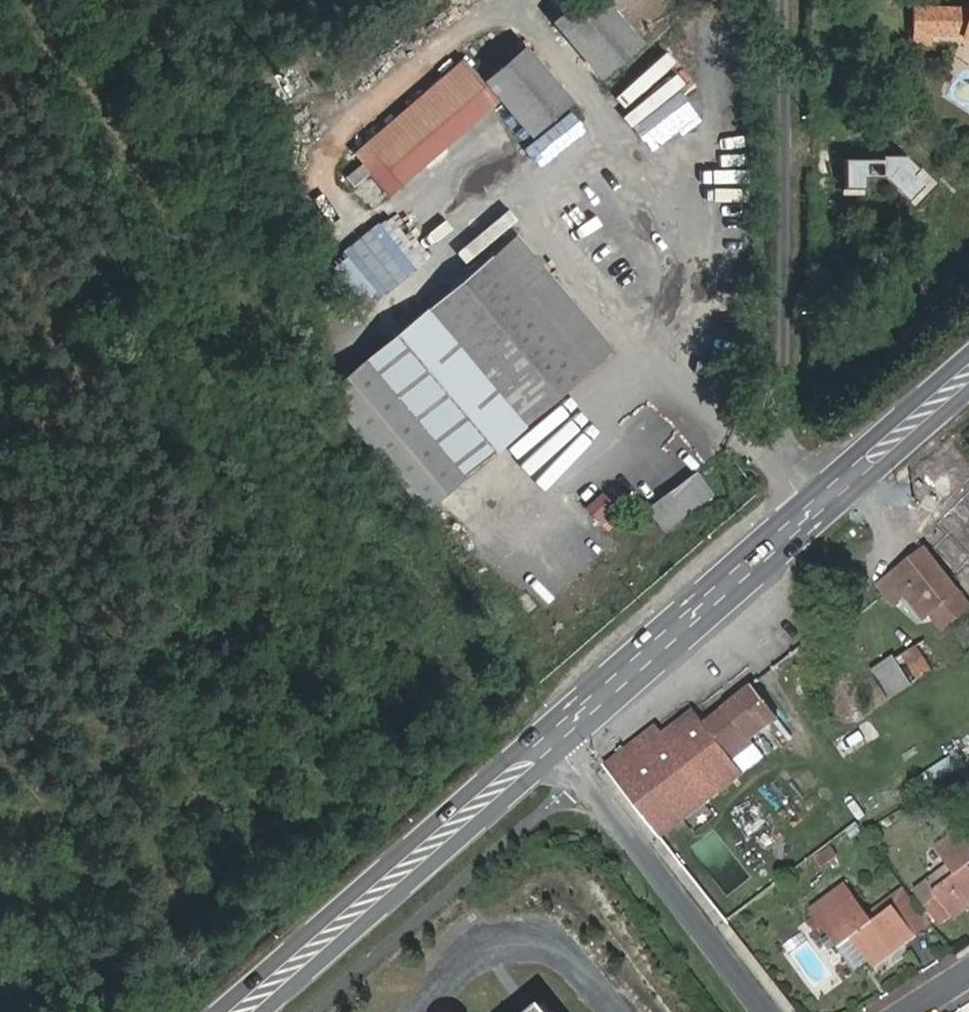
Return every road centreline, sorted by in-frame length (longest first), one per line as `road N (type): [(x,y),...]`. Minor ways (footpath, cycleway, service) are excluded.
road 1 (track): [(541,730),(30,0)]
road 2 (primary): [(559,753),(968,393)]
road 3 (residential): [(801,500),(782,458),(778,0)]
road 4 (primary): [(541,730),(217,1011)]
road 5 (primary): [(265,1011),(559,753)]
road 6 (primary): [(801,500),(541,730)]
road 7 (tertiary): [(763,1011),(559,753)]
road 8 (primary): [(968,354),(801,500)]

